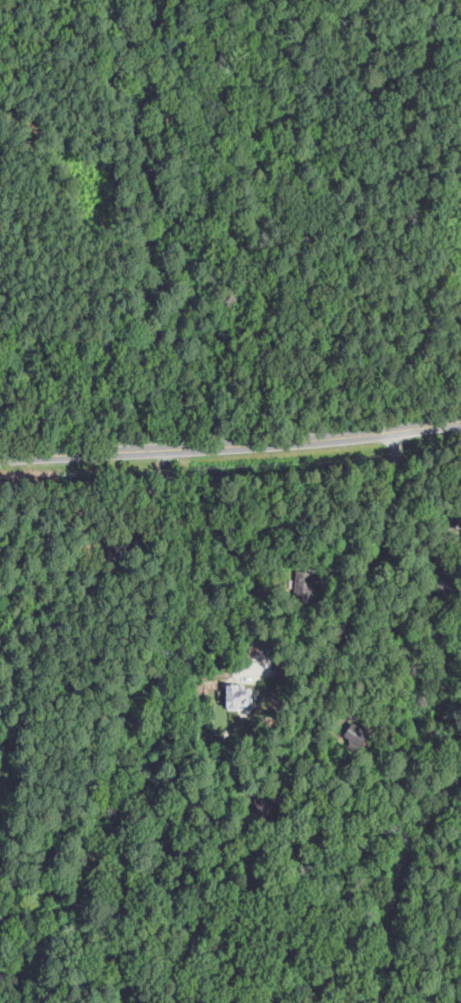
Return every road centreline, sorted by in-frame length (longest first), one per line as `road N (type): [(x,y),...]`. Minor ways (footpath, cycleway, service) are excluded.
road 1 (tertiary): [(0,459),(386,442),(460,428)]
road 2 (residential): [(460,784),(407,864),(377,1002)]
road 3 (residential): [(386,442),(389,526),(337,669)]

